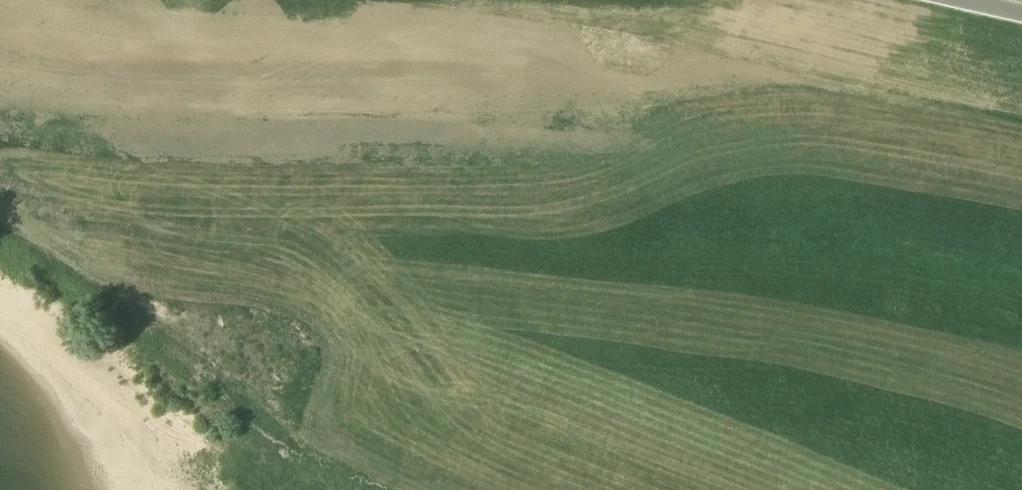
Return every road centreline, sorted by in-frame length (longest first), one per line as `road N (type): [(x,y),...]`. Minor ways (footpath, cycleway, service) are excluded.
road 1 (track): [(520,0),(1021,105)]

